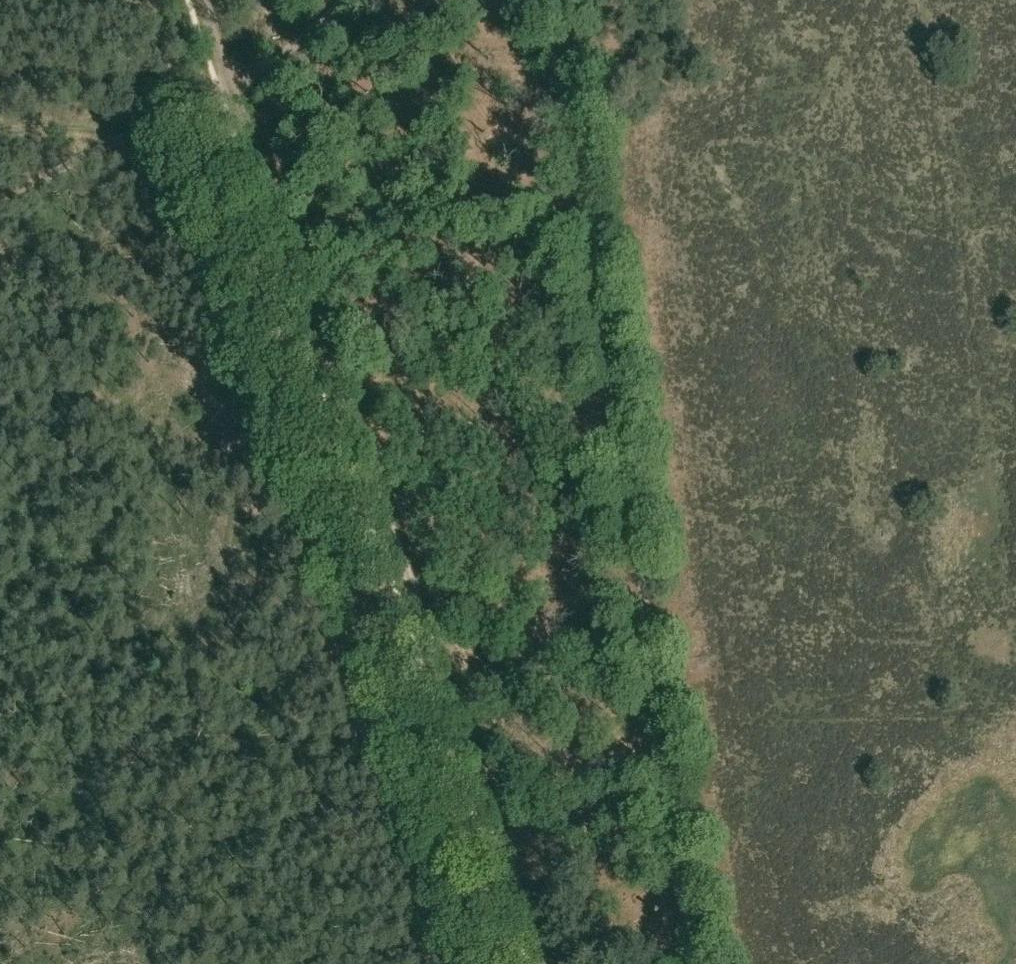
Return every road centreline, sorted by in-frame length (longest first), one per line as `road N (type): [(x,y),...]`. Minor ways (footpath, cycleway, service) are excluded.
road 1 (track): [(687,963),(558,0)]
road 2 (track): [(544,963),(233,86)]
road 3 (track): [(233,86),(159,124),(0,132)]
road 4 (track): [(345,0),(233,86)]

